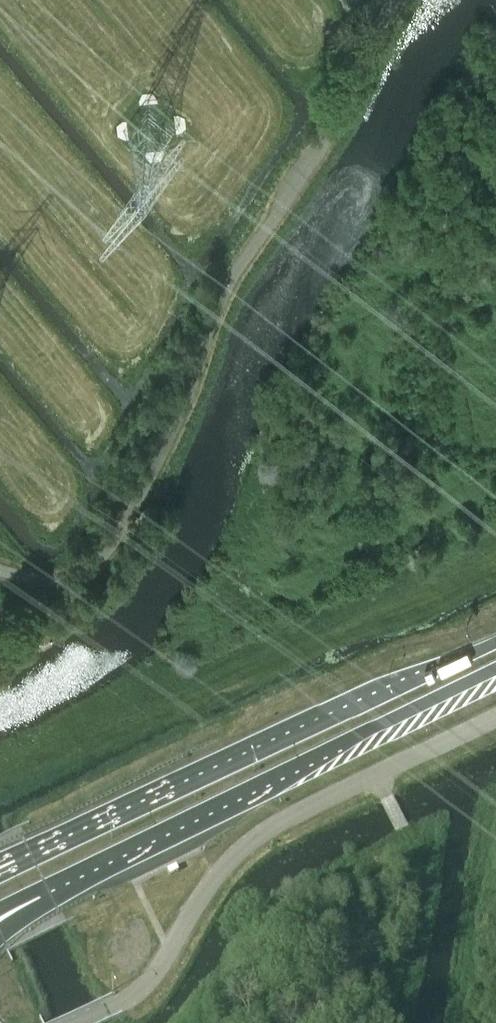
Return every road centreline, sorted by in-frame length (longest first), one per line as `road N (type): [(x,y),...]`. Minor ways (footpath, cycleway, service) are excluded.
road 1 (unclassified): [(78,1022),(144,985),(204,889),(250,840),(495,715)]
road 2 (primary): [(495,641),(16,867)]
road 3 (primary): [(27,894),(495,667)]

